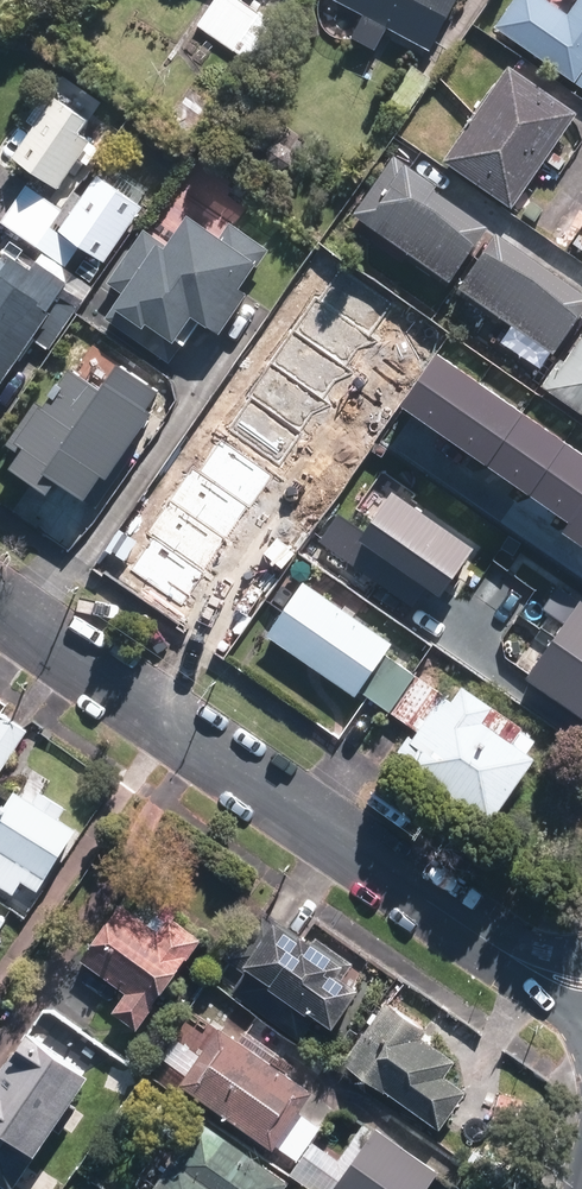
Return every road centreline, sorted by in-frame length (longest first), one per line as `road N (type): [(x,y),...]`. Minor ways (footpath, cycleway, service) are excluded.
road 1 (residential): [(581,979),(509,942),(0,589)]

